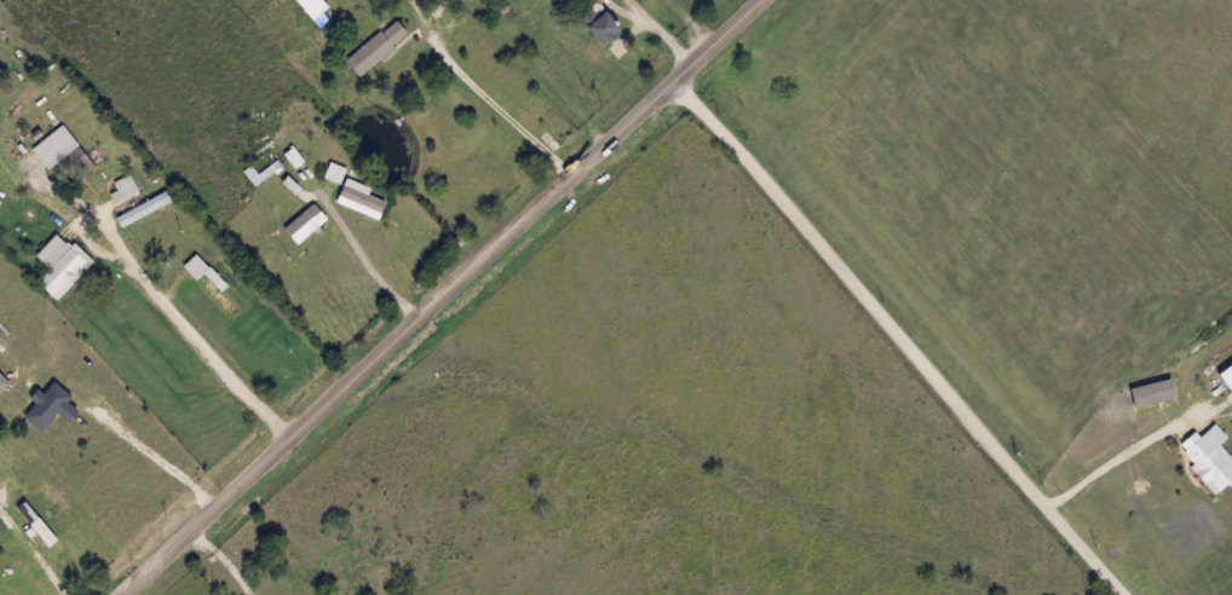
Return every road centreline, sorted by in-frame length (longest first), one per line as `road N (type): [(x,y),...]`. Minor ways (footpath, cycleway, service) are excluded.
road 1 (tertiary): [(135,594),(765,0)]
road 2 (residential): [(675,85),(1122,594)]
road 3 (residential): [(298,439),(206,353),(93,219)]
road 4 (residential): [(408,35),(470,75),(576,179)]
road 5 (residential): [(490,0),(494,15),(611,146)]

